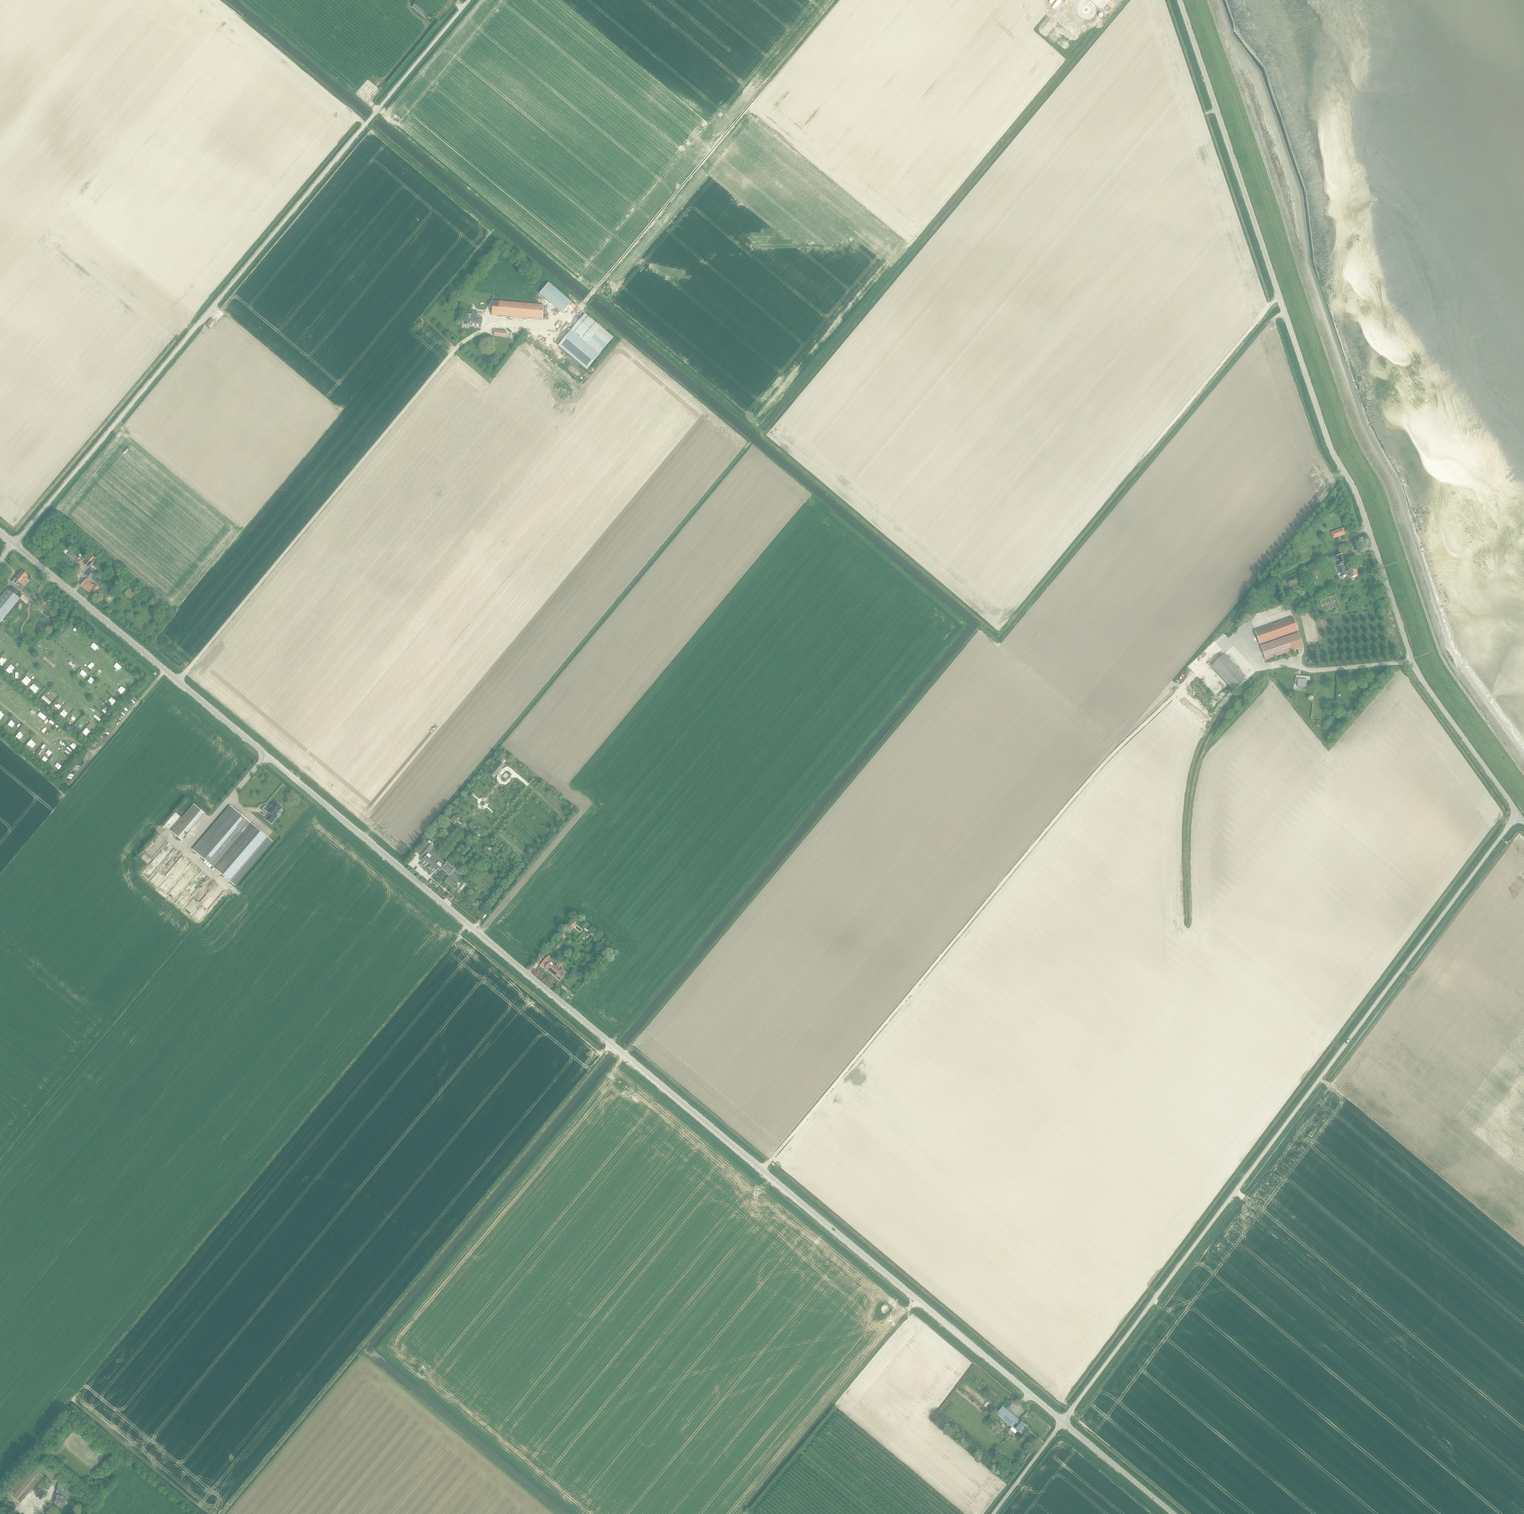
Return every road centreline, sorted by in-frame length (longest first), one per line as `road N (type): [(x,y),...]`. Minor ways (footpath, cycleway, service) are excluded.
road 1 (tertiary): [(1063,1421),(179,681)]
road 2 (unclassified): [(1517,817),(1417,675),(1357,492),(1330,447),(1181,0)]
road 3 (unclassified): [(1063,1421),(1517,817)]
road 4 (track): [(467,924),(0,1482)]
road 5 (unclassified): [(14,544),(469,0)]
road 6 (unclassified): [(179,681),(457,346),(481,331)]
road 7 (track): [(579,308),(838,0)]
road 8 (tertiary): [(179,681),(14,544)]
road 9 (tertiary): [(1172,1513),(1063,1421)]

